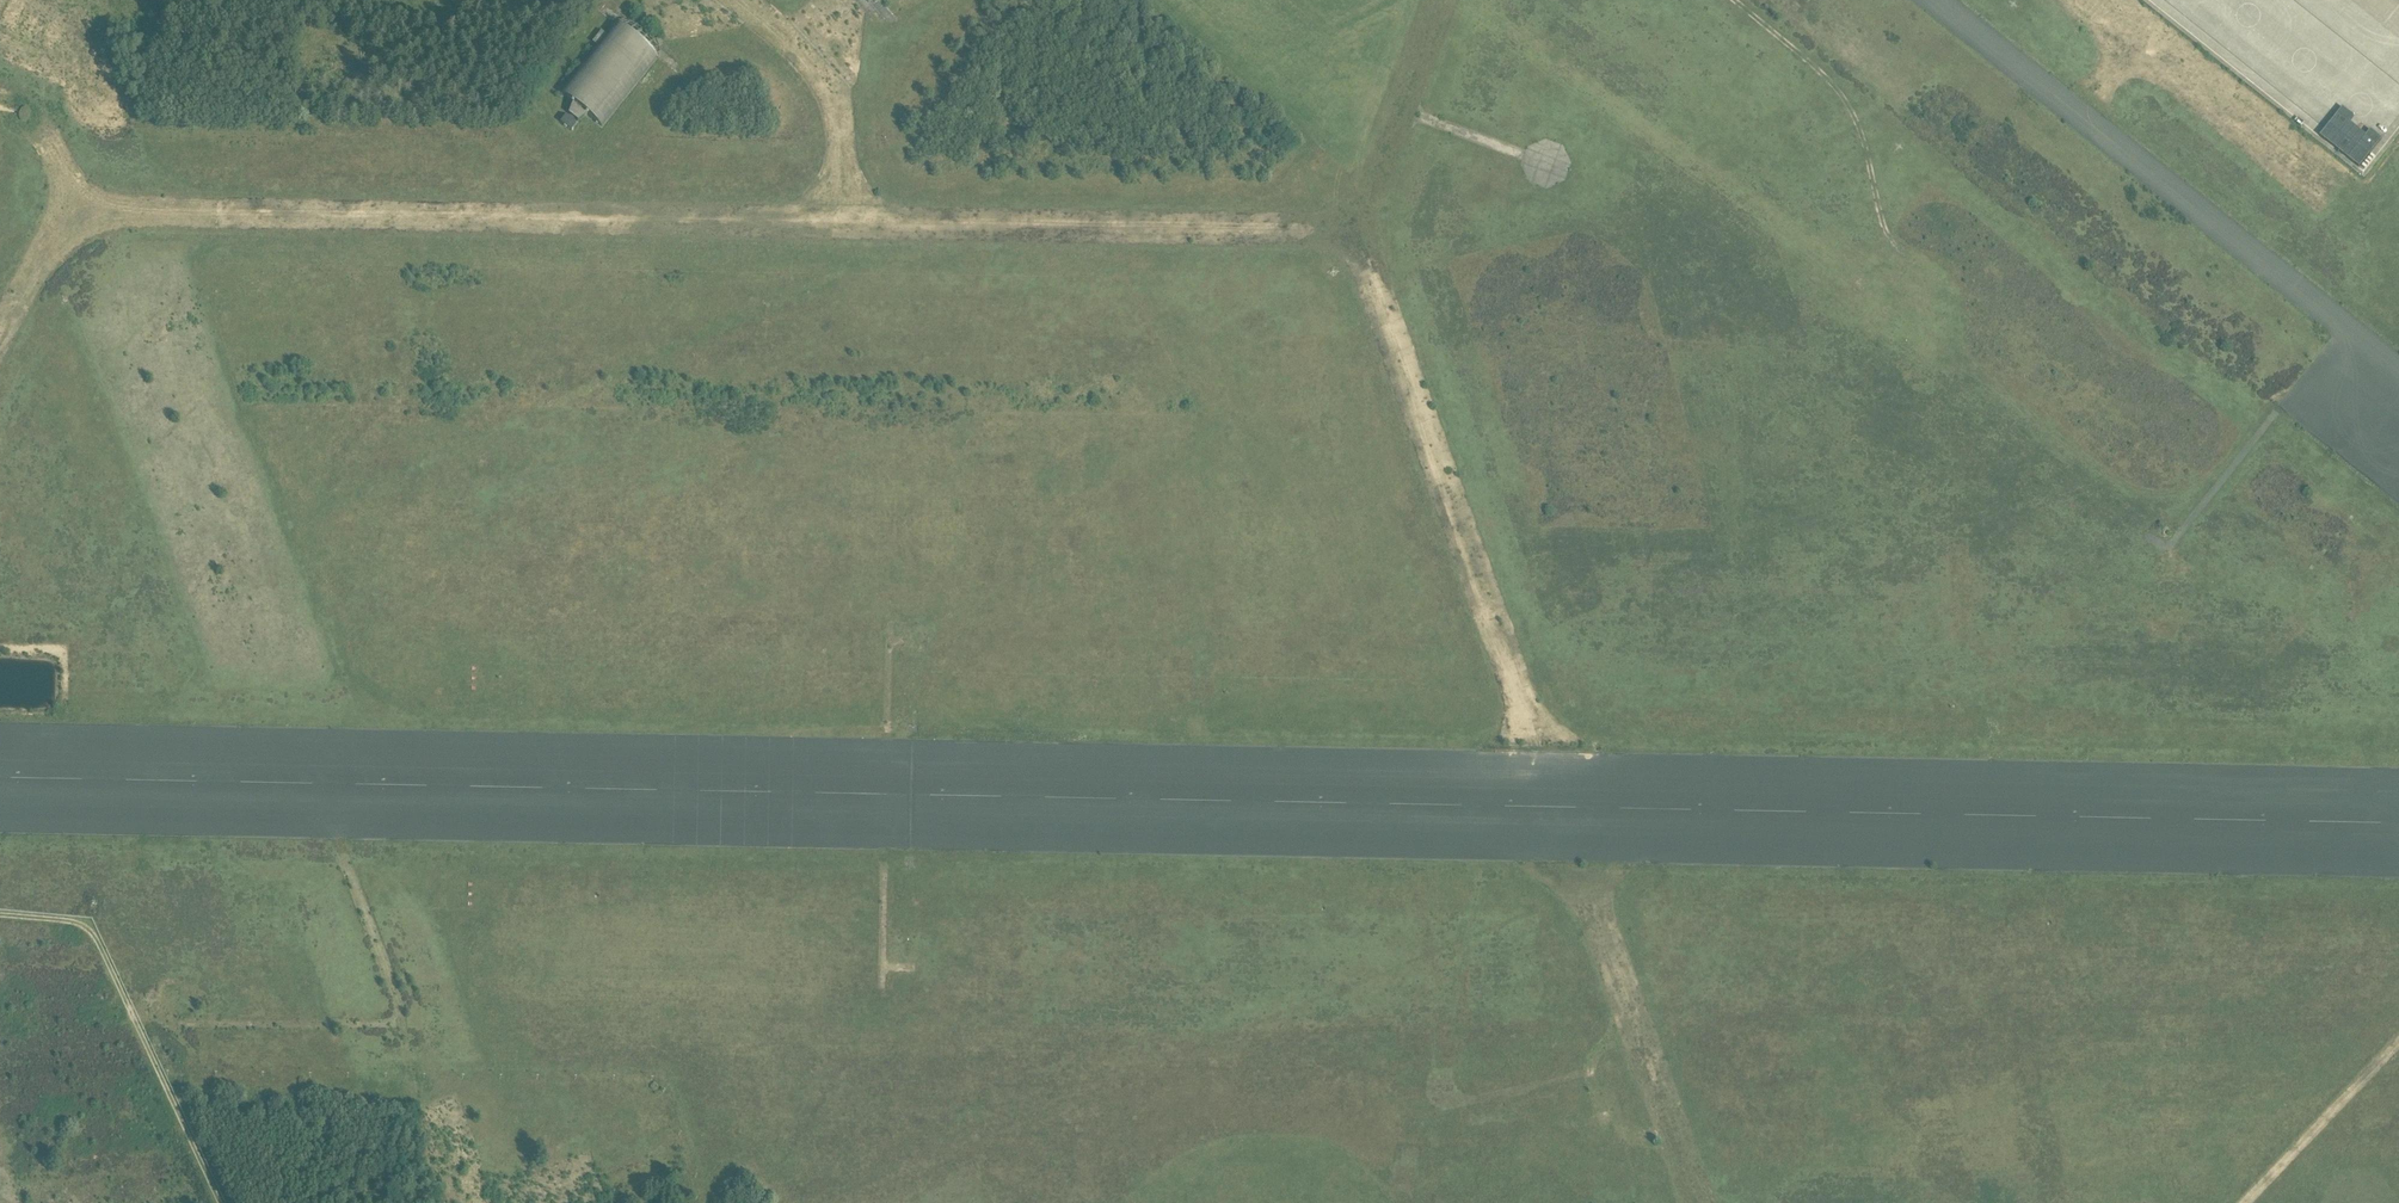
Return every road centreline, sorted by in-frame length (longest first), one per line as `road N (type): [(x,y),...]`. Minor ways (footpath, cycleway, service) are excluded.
road 1 (track): [(0,337),(30,274),(60,244),(119,222),(1356,236),(1532,744)]
road 2 (track): [(0,916),(81,924),(97,936),(215,1202)]
road 3 (track): [(745,0),(821,68),(840,120),(845,230)]

